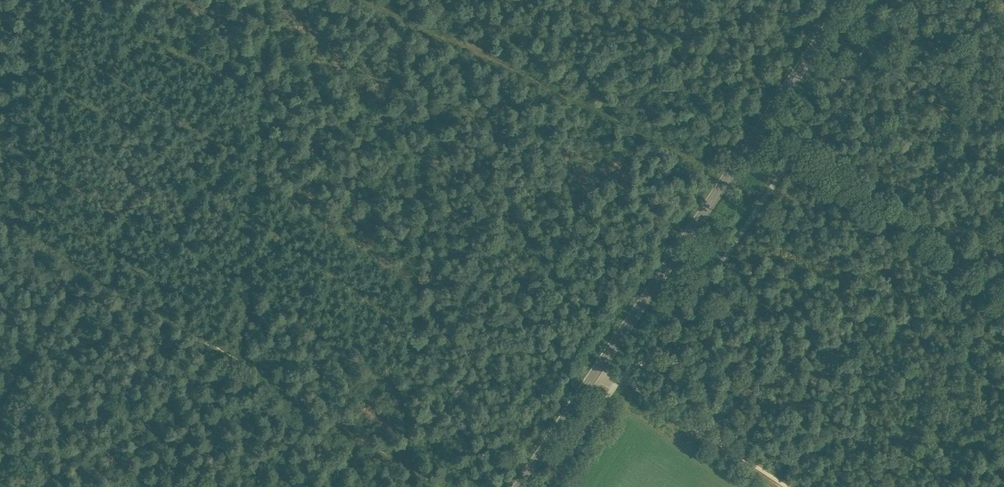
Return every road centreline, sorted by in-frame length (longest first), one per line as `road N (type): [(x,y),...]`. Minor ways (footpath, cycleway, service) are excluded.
road 1 (secondary): [(515,486),(841,0)]
road 2 (track): [(0,212),(442,486)]
road 3 (track): [(363,0),(626,121)]
road 4 (track): [(1003,293),(870,486)]
road 5 (track): [(776,486),(595,367)]

